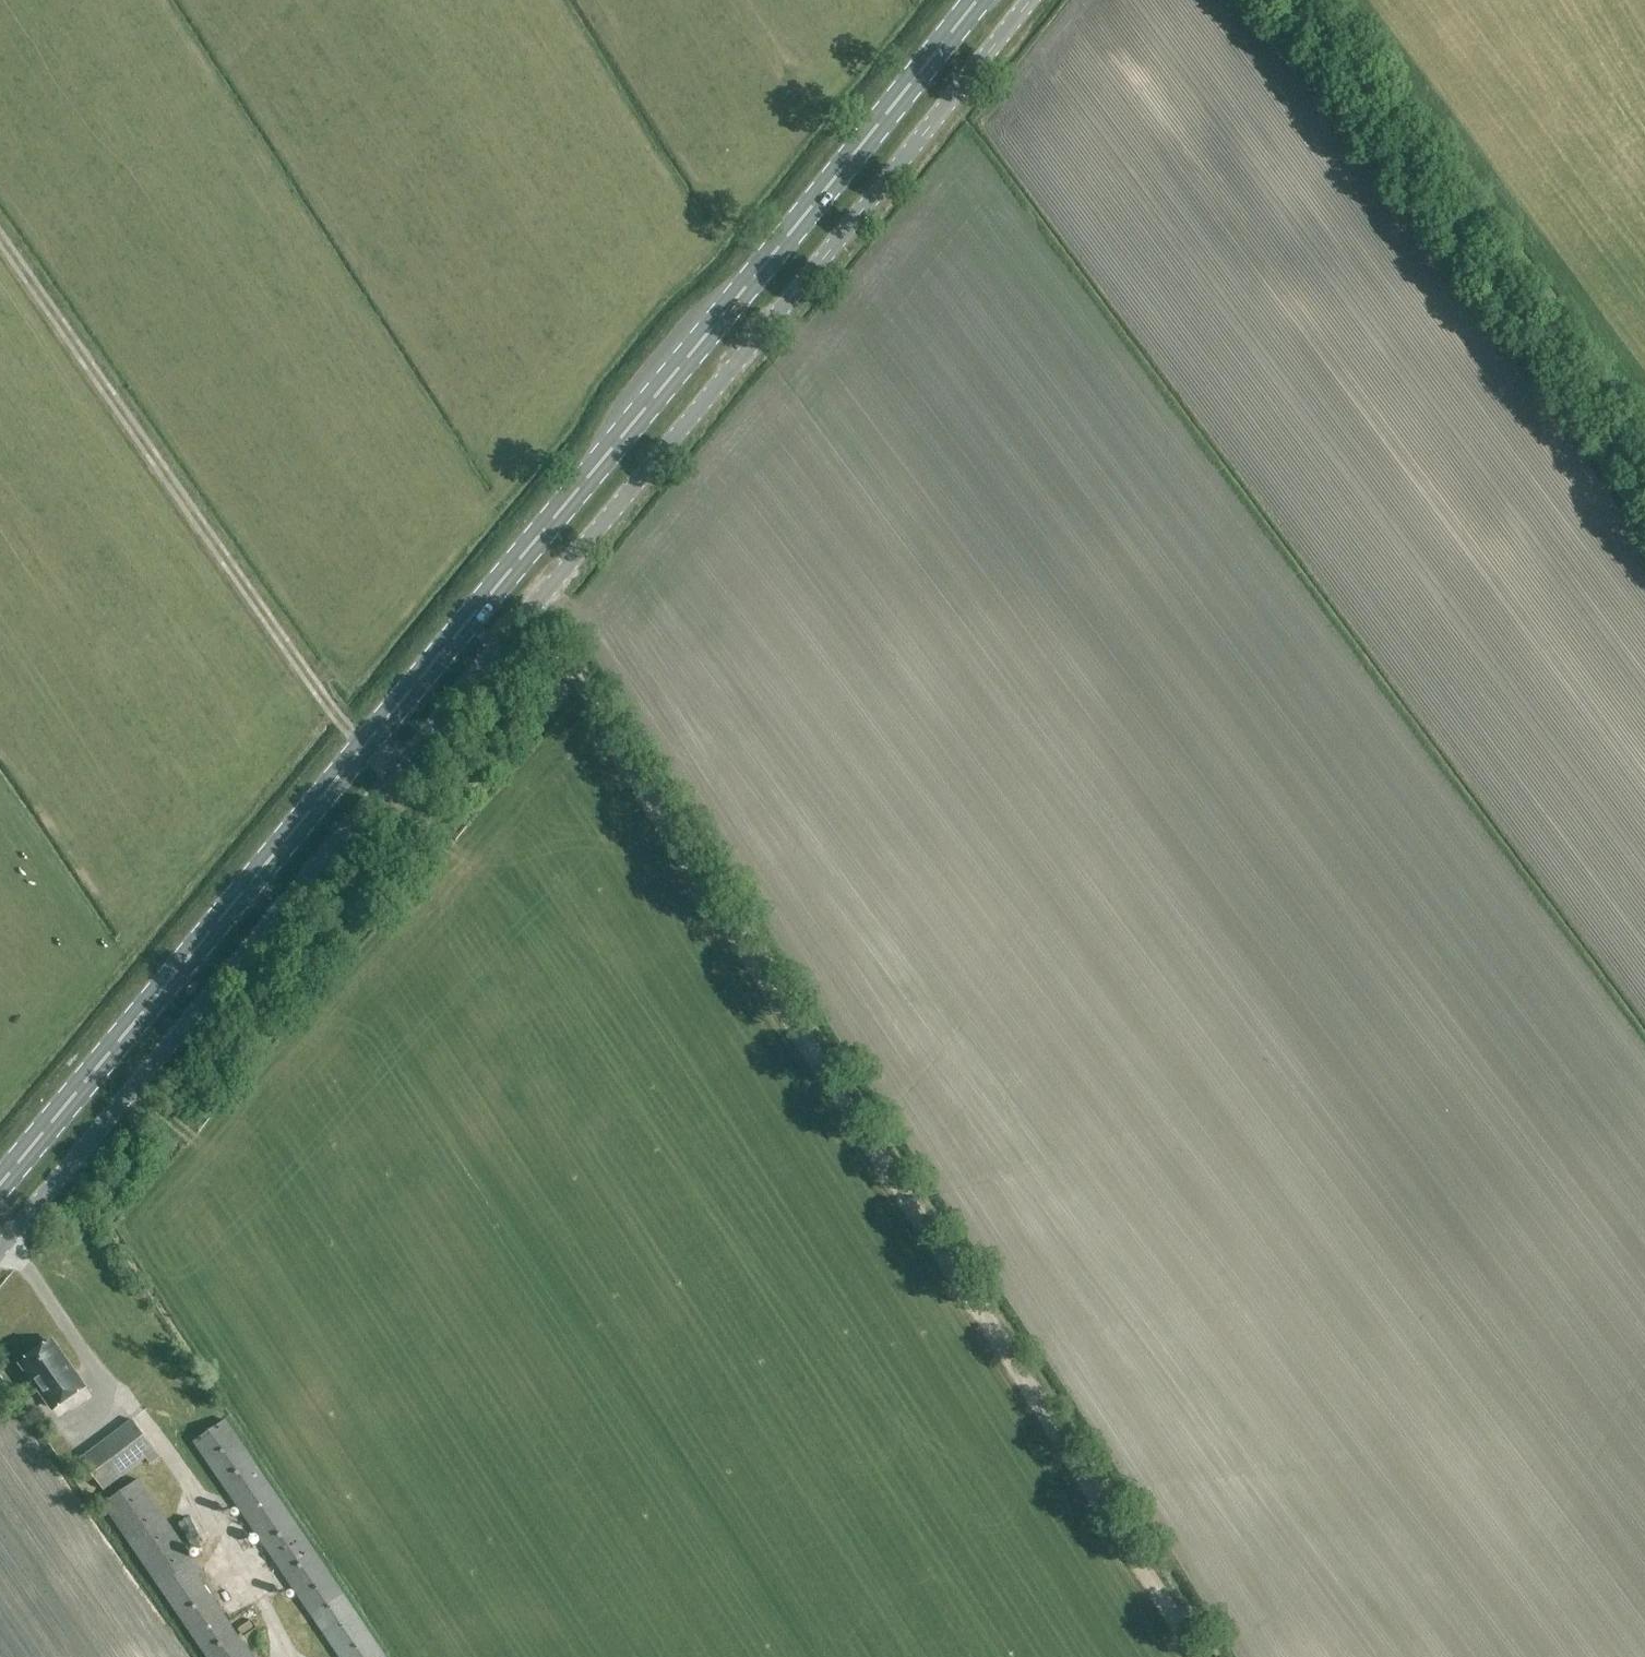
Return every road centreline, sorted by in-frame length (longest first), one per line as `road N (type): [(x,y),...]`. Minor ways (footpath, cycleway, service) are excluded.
road 1 (unclassified): [(4,1245),(1030,0)]
road 2 (primary): [(0,1184),(976,0)]
road 3 (track): [(535,604),(892,1176),(1207,1656)]
road 4 (track): [(0,236),(326,702),(366,744)]

